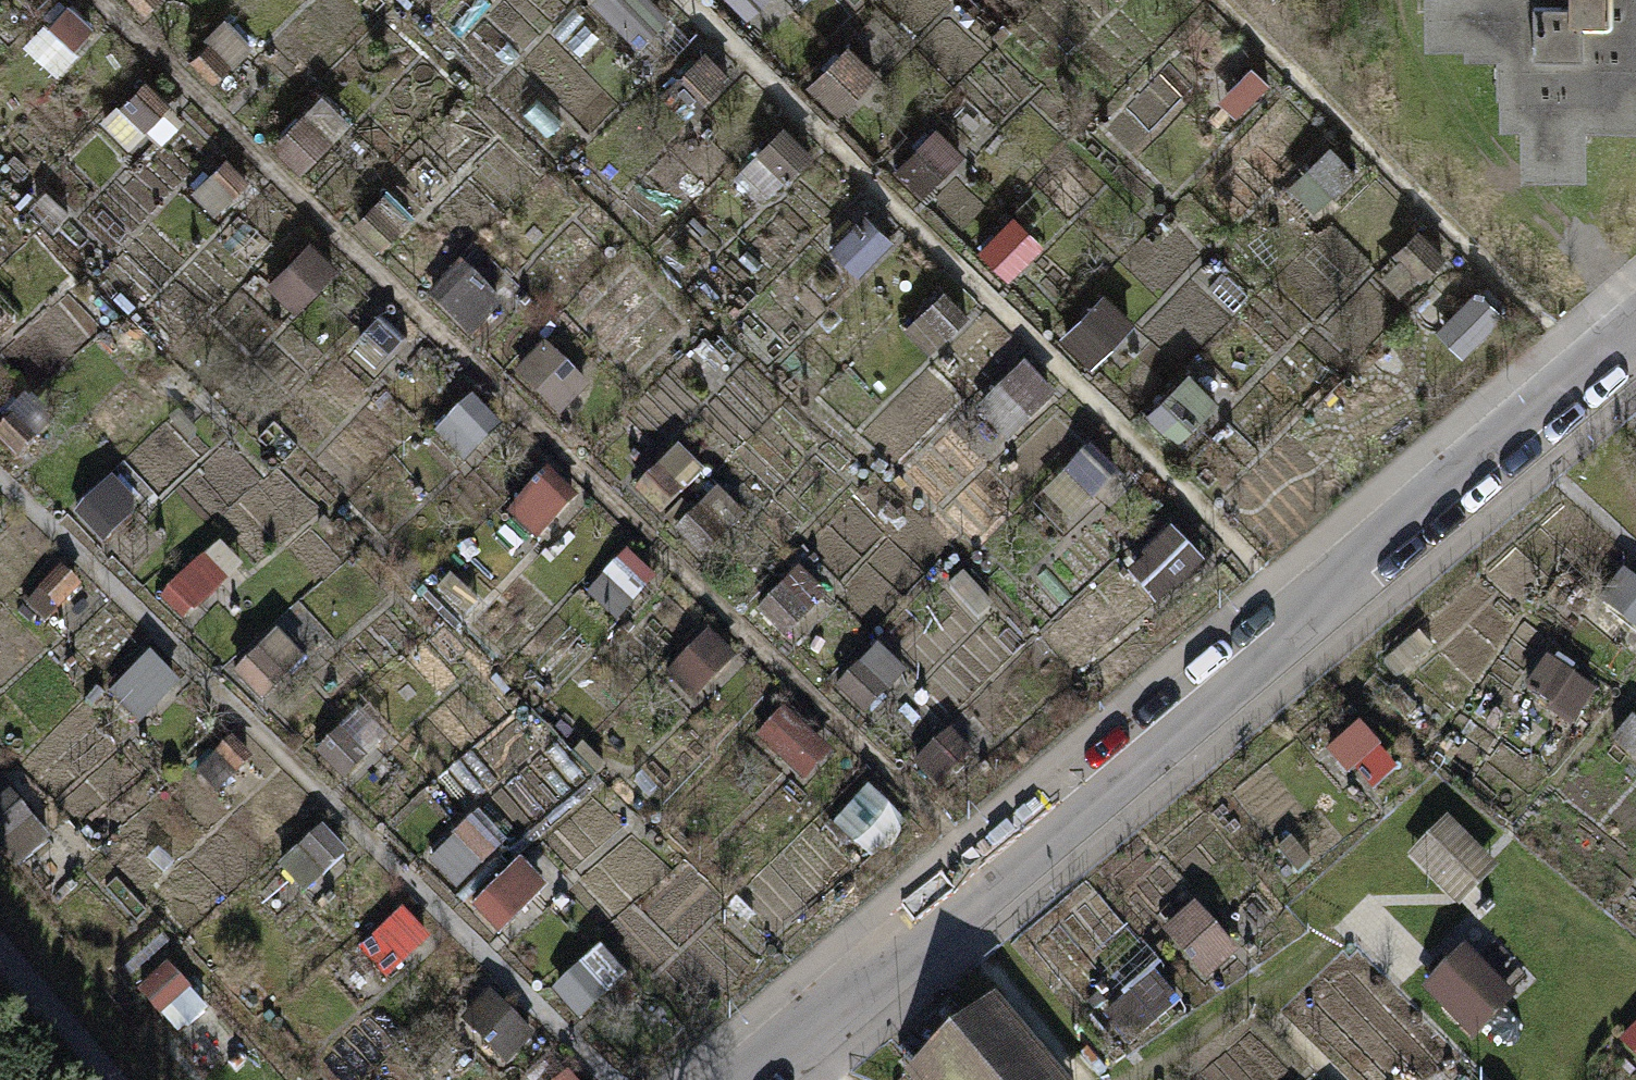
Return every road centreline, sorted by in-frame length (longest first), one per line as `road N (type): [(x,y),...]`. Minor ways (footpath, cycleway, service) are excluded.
road 1 (residential): [(1635,336),(748,1079)]
road 2 (track): [(107,1079),(0,953)]

